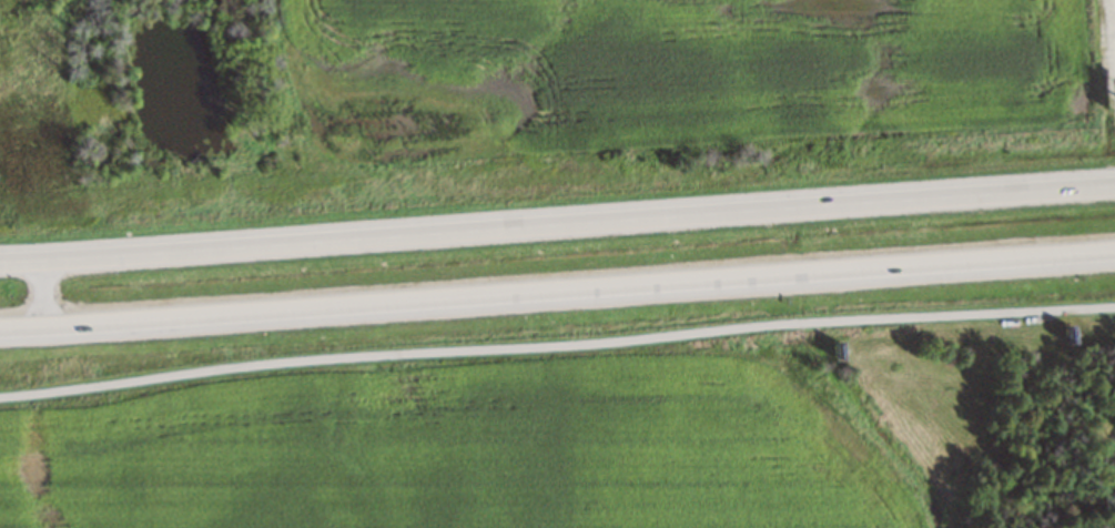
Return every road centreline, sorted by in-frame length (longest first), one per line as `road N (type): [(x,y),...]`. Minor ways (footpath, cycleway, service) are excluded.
road 1 (trunk): [(0,328),(1114,251)]
road 2 (trunk): [(1114,186),(0,262)]

